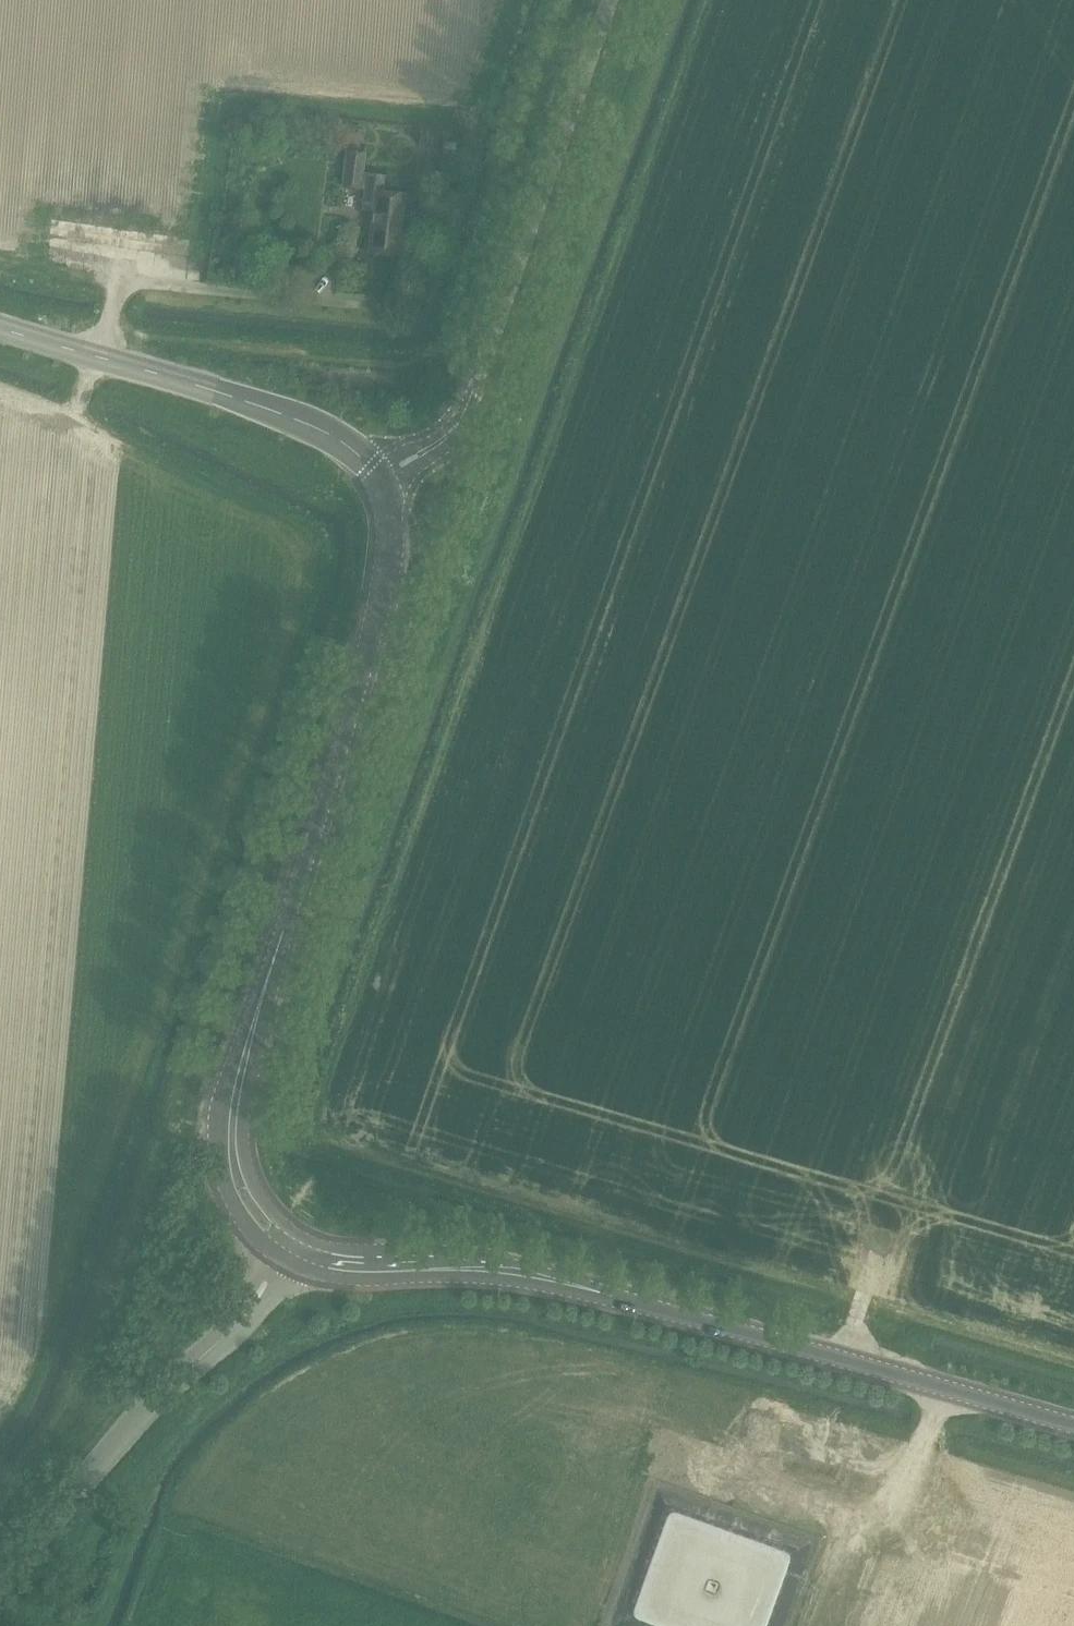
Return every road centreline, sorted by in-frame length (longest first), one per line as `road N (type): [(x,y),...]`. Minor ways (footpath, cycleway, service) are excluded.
road 1 (secondary): [(1073,1426),(533,1275),(337,1263),(291,1245)]
road 2 (track): [(310,1138),(1073,1364)]
road 3 (secondary): [(239,1081),(380,604),(390,522),(377,478)]
road 4 (tertiary): [(0,1582),(143,1414),(242,1318),(291,1245)]
road 5 (secondary): [(377,478),(348,446),(297,420),(0,327)]
road 6 (unclassified): [(489,343),(610,0)]
road 7 (secondary): [(239,1081),(221,1138),(224,1184),(246,1221),(291,1245)]
road 8 (unclassified): [(489,343),(452,431),(377,478)]
road 9 (secondary): [(291,1245),(244,1164),(239,1081)]
road 10 (track): [(880,1239),(843,1360)]

